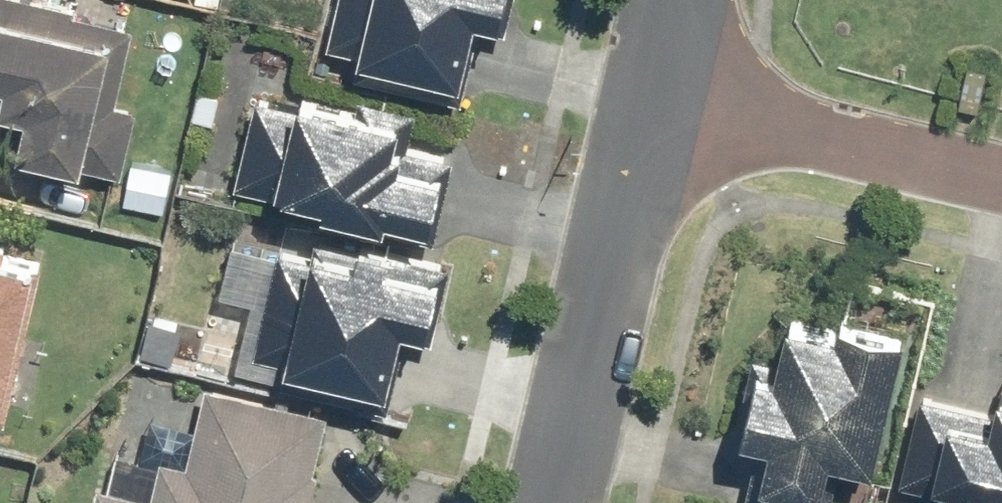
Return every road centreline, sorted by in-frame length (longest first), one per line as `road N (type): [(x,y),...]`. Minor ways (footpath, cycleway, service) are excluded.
road 1 (residential): [(656,97),(557,502)]
road 2 (residential): [(656,97),(1001,184)]

